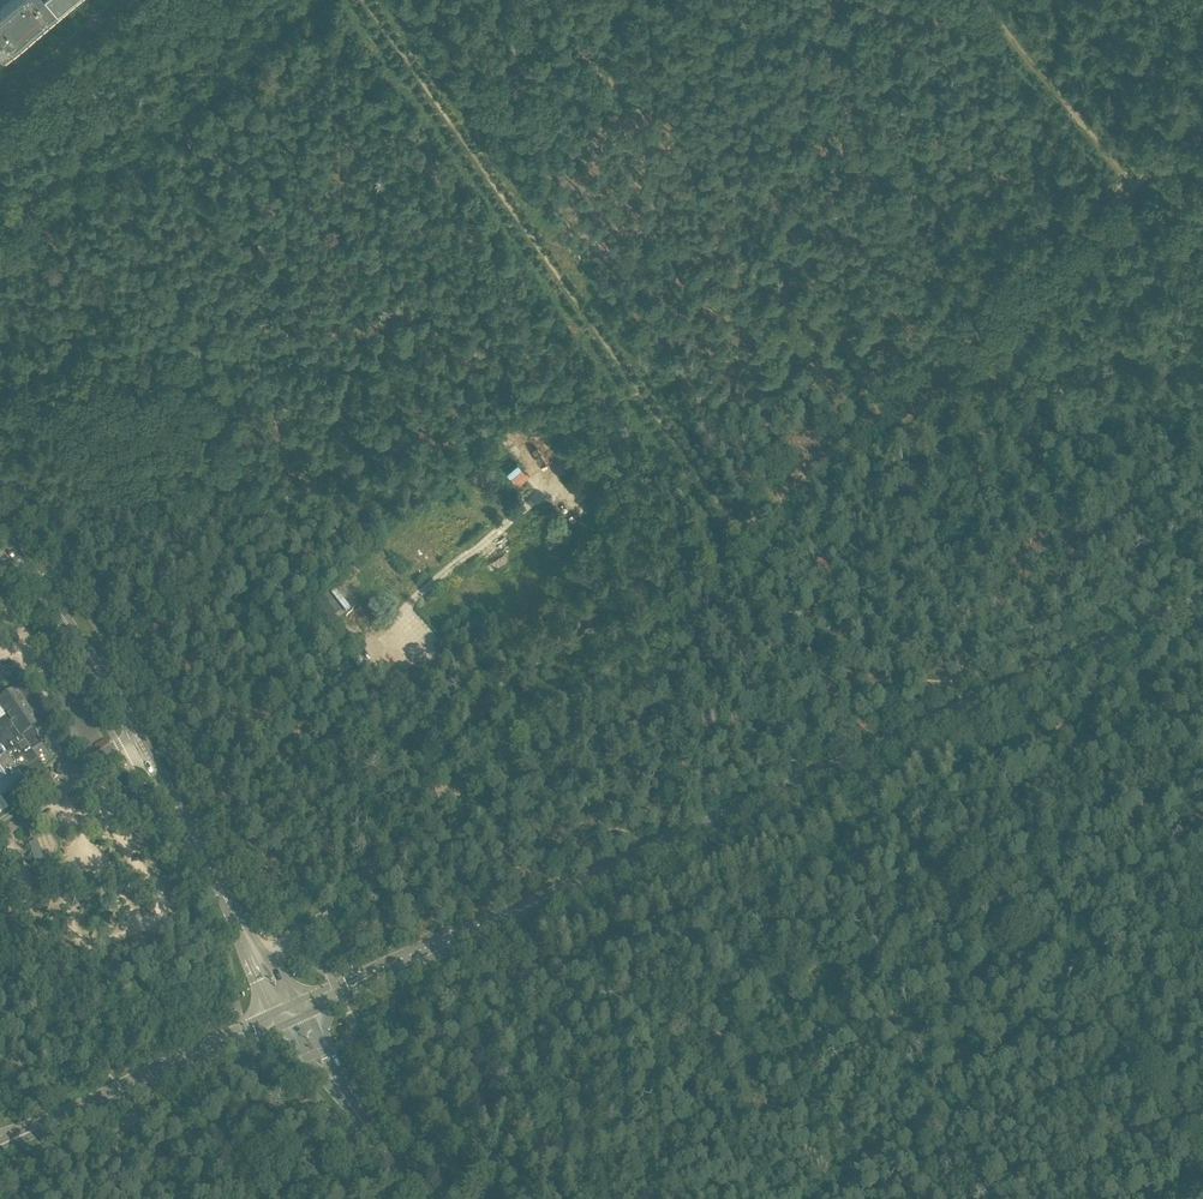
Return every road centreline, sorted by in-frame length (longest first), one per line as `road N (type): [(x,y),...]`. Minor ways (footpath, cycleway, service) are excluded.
road 1 (track): [(445,787),(1202,100)]
road 2 (primary): [(1202,598),(293,1012)]
road 3 (track): [(349,0),(734,525)]
road 4 (tertiary): [(0,534),(109,688),(293,1012)]
road 5 (track): [(1086,1003),(984,1039),(890,1105),(838,1164),(786,1198)]
road 6 (track): [(0,238),(269,0)]
road 7 (track): [(1202,1175),(1086,1003),(1202,927)]
road 8 (track): [(1202,269),(985,0)]
road 9 (primary): [(0,1145),(293,1012)]
road 10 (track): [(509,946),(688,1198)]
road 11 (tertiary): [(424,1198),(293,1012)]

